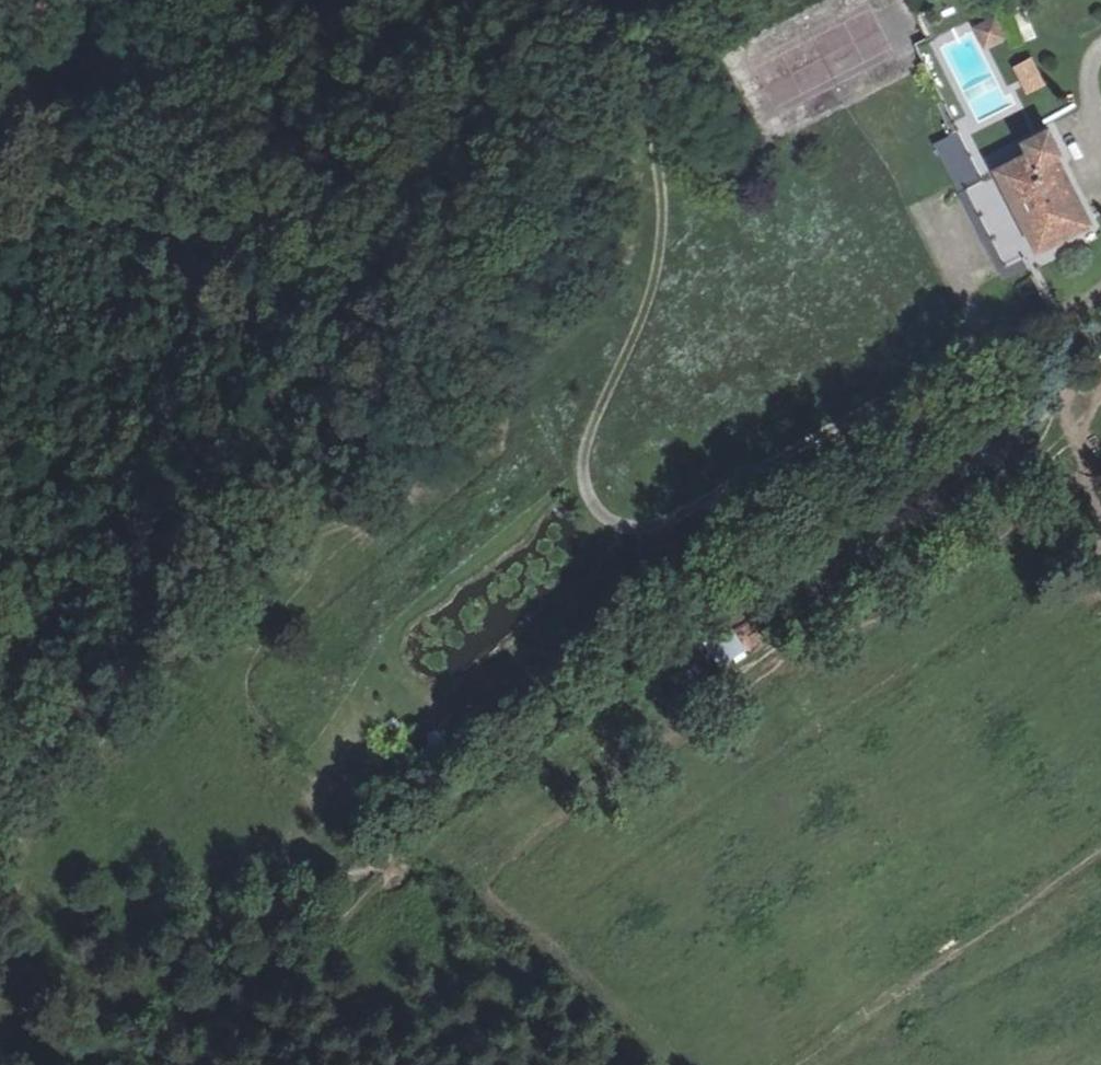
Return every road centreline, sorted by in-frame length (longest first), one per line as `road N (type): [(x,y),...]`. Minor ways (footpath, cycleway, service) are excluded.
road 1 (track): [(660,62),(655,273),(586,450),(587,493),(608,520),(644,530),(683,518),(965,355),(1075,311)]

